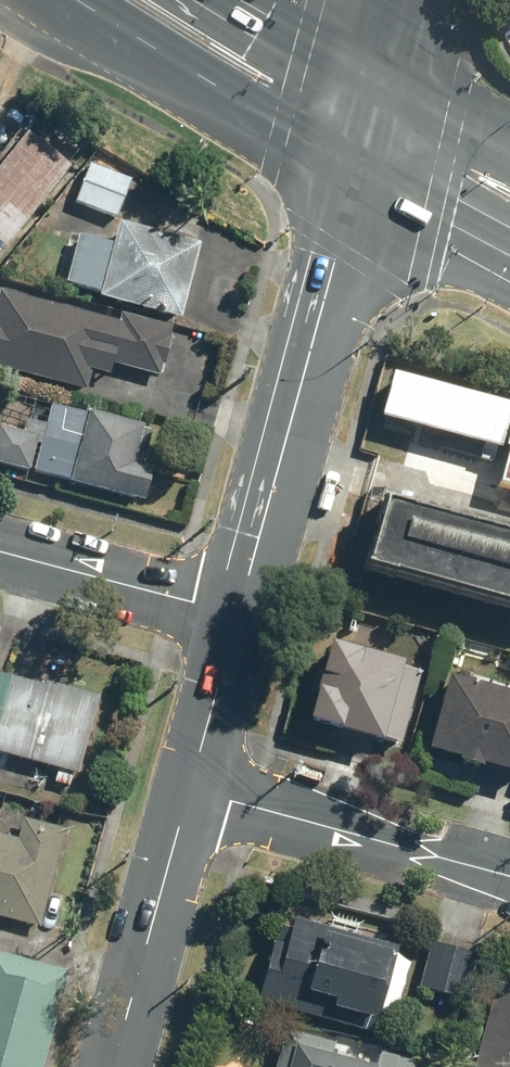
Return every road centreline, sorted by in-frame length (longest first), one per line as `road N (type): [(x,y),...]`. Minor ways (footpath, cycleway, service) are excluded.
road 1 (secondary): [(239,614),(358,177)]
road 2 (residential): [(189,786),(509,875)]
road 3 (primary): [(358,177),(77,0)]
road 4 (secondary): [(112,1066),(189,786)]
road 5 (residential): [(239,614),(0,551)]
road 6 (secondary): [(189,786),(239,614)]
road 7 (primary): [(509,261),(358,177)]
road 8 (primary): [(242,0),(384,80)]
road 9 (primary): [(384,80),(509,148)]

